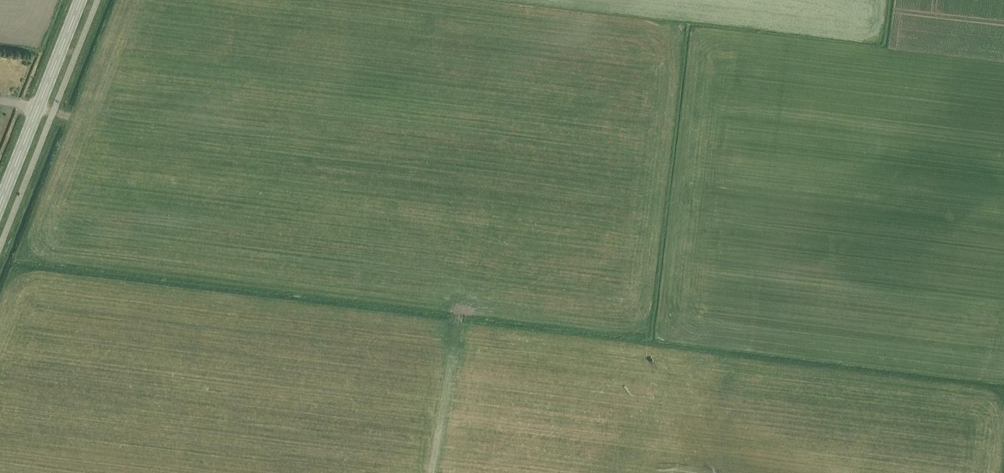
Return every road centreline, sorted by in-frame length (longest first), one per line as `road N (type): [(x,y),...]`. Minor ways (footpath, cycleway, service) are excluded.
road 1 (tertiary): [(0,205),(83,0)]

